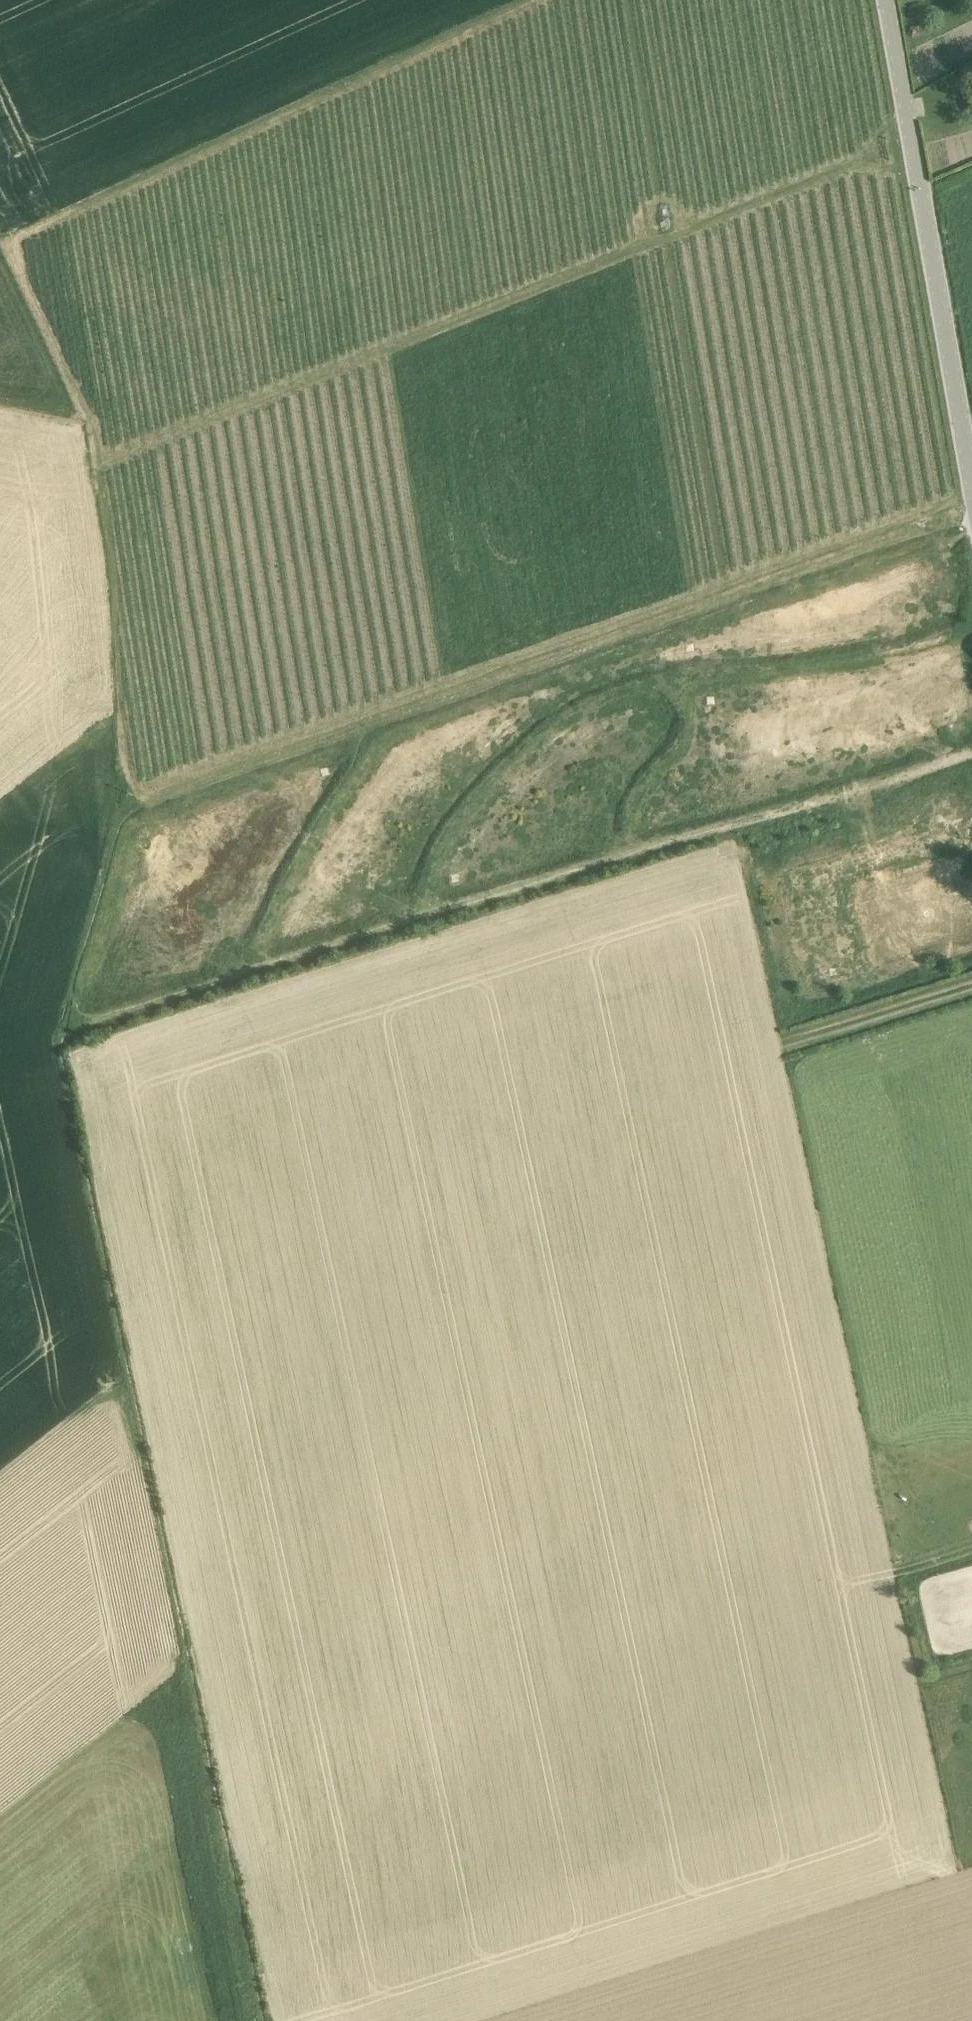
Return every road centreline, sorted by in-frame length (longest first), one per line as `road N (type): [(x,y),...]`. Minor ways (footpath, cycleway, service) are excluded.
road 1 (unclassified): [(971,493),(883,0)]

